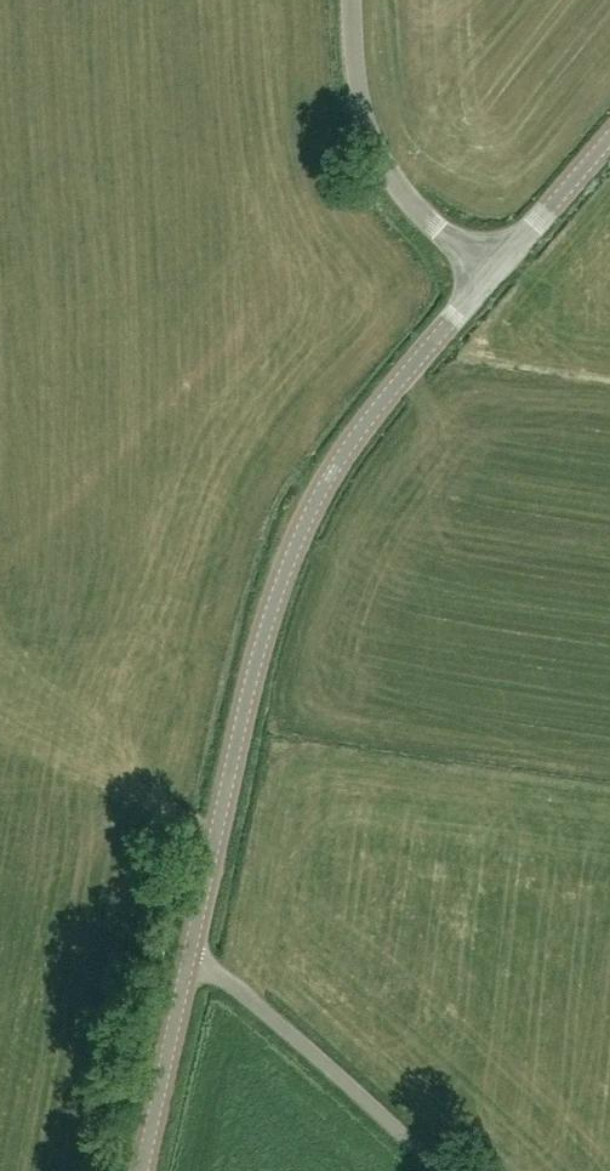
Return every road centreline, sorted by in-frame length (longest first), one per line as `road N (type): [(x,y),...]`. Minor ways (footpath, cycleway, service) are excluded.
road 1 (tertiary): [(190,963),(257,655),(292,555),(333,472),(495,274)]
road 2 (unclassified): [(440,1170),(326,1063),(213,970),(190,963)]
road 3 (unclassified): [(495,274),(421,211),(372,144),(352,0)]
road 4 (tertiary): [(143,1170),(190,963)]
road 5 (tertiary): [(495,274),(609,141)]

